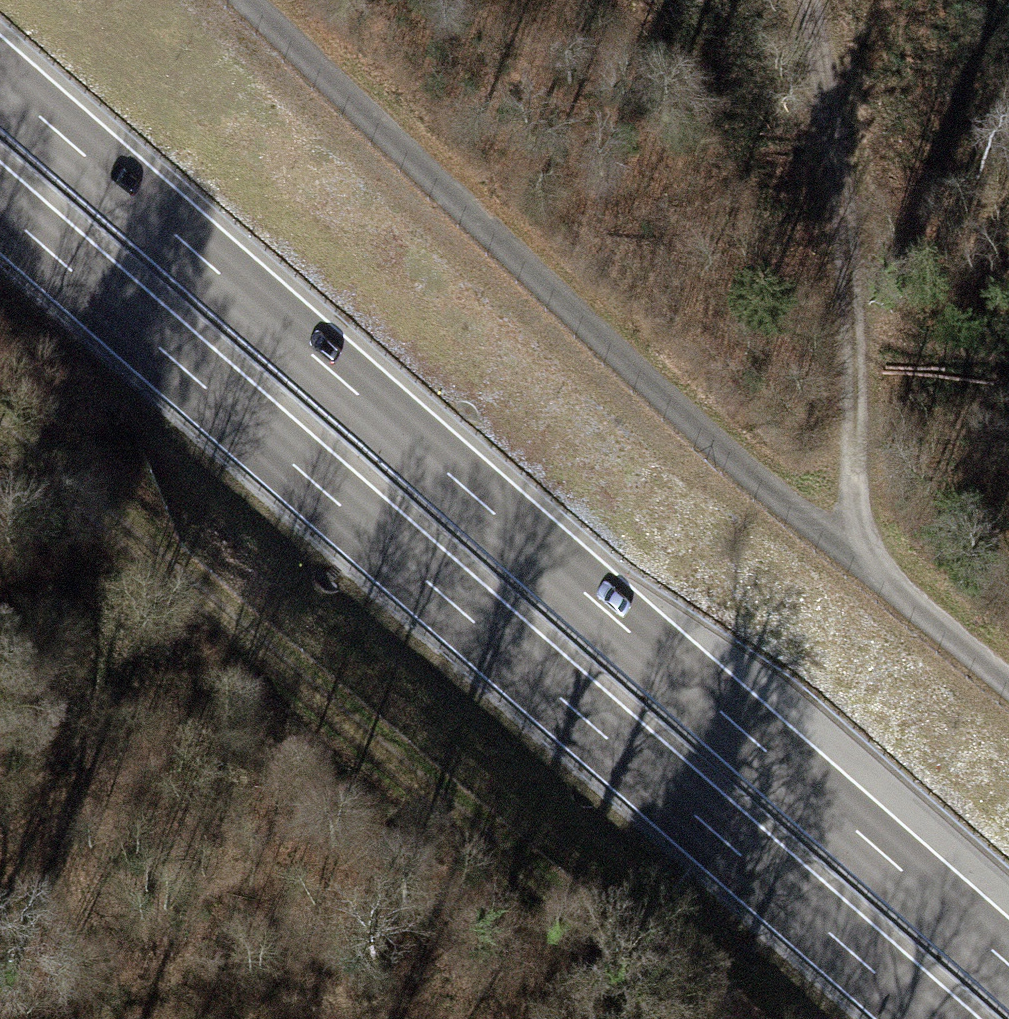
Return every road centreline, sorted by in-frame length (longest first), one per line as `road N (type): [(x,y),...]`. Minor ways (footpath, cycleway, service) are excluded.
road 1 (trunk): [(1008,965),(0,81)]
road 2 (trunk): [(0,207),(930,1018)]
road 3 (track): [(671,1018),(175,570),(0,429)]
road 4 (track): [(837,545),(241,0)]
road 5 (track): [(821,0),(858,266),(858,360),(837,545)]
road 6 (track): [(837,545),(1008,687)]

